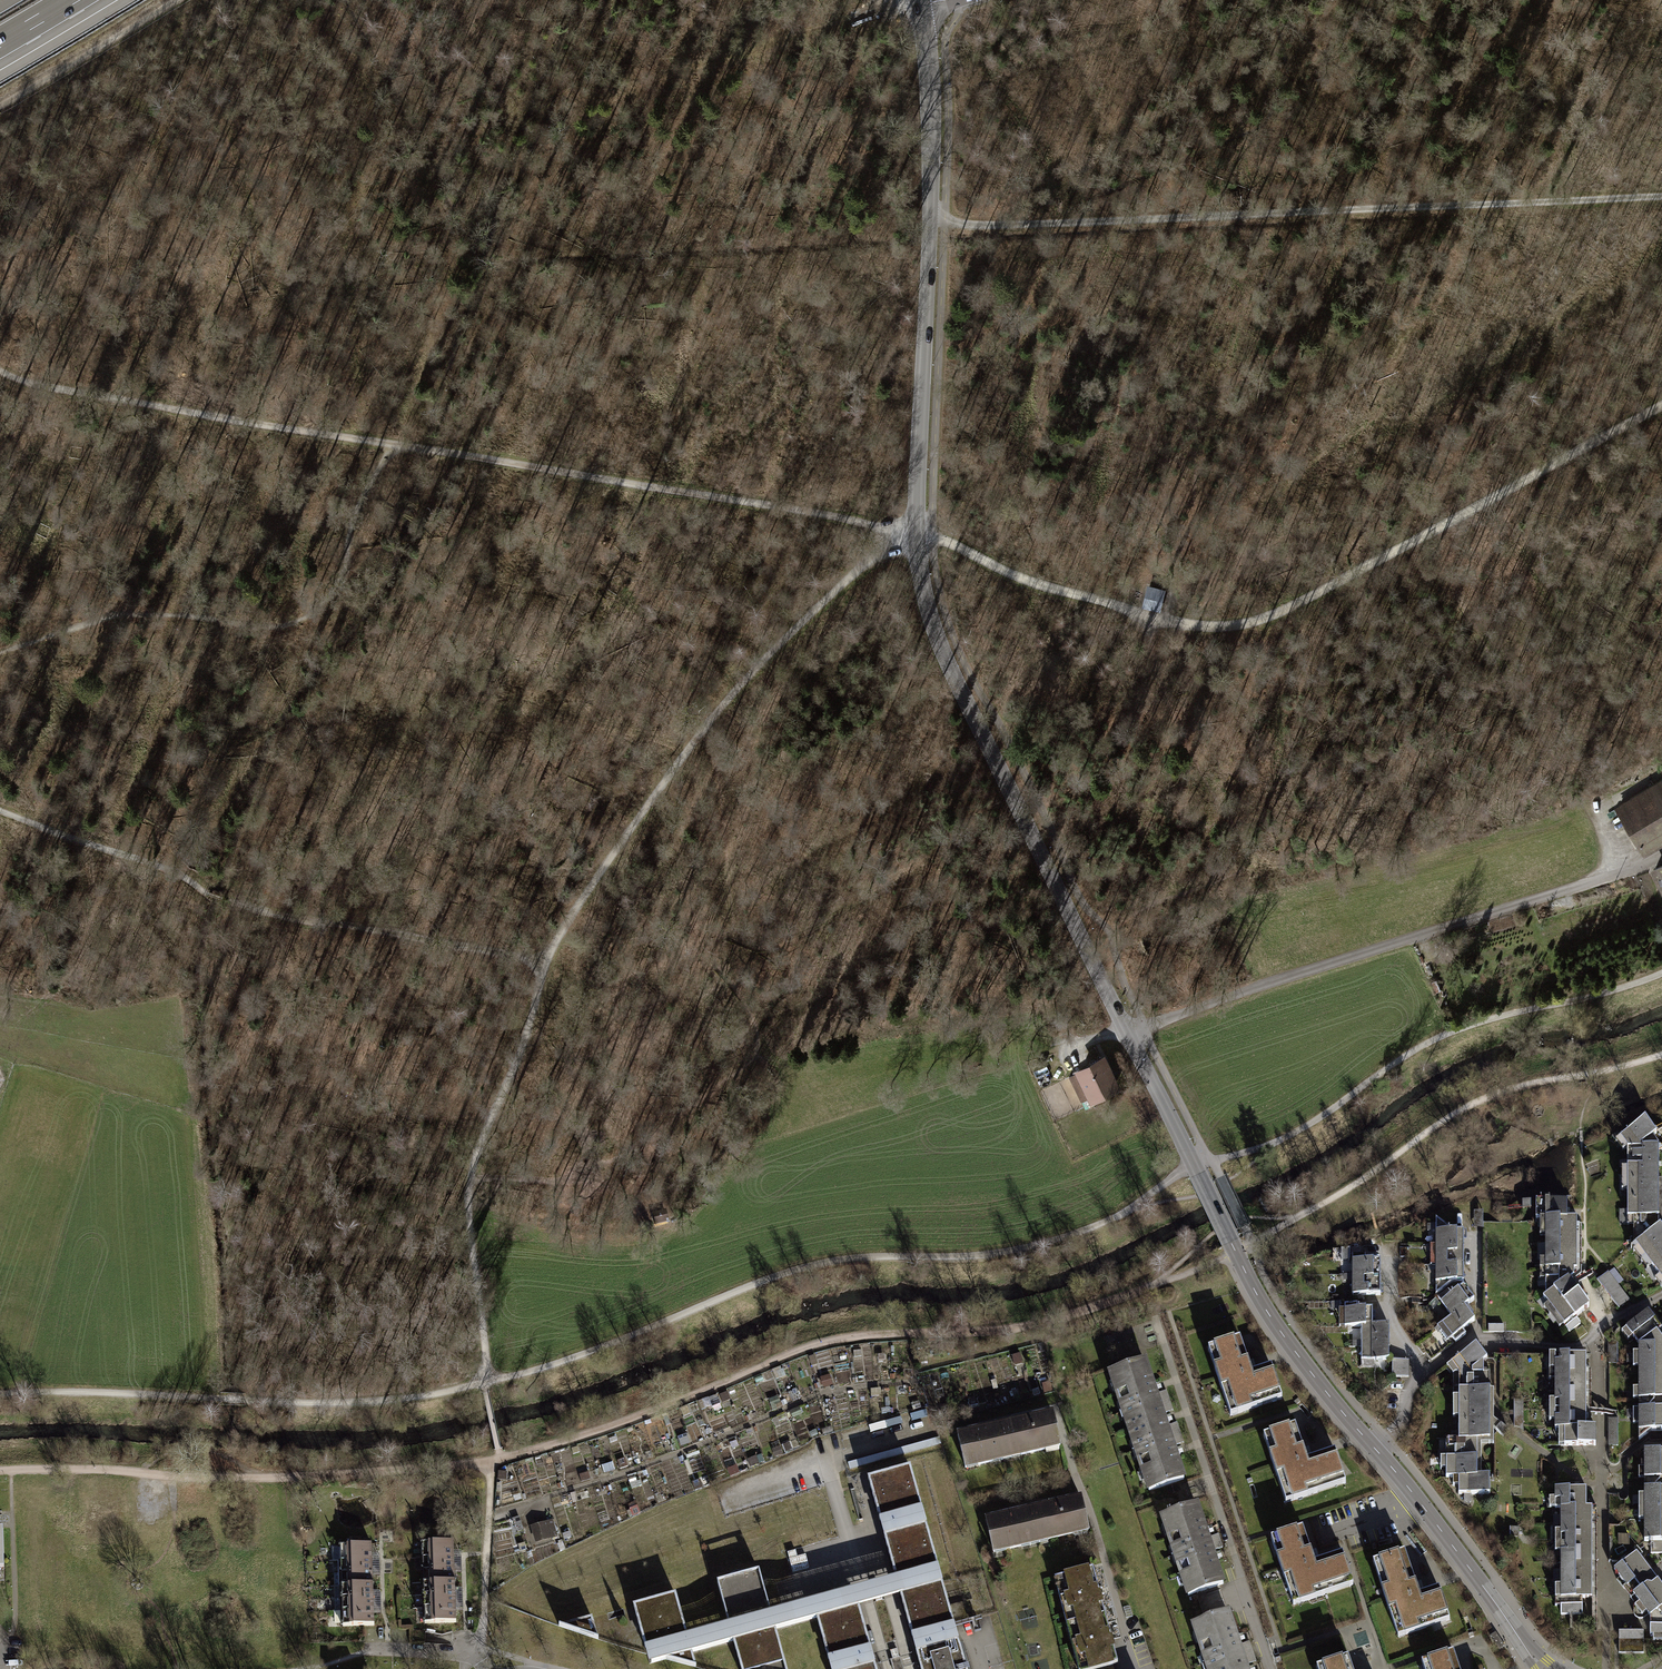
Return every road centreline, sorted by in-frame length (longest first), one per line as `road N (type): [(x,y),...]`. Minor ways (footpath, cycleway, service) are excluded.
road 1 (tertiary): [(1546,1668),(1264,1308),(931,629),(912,533),(930,151),(920,3)]
road 2 (track): [(484,1383),(815,1263),(1035,1247),(1131,1209),(1183,1171),(1277,1143),(1427,1044),(1483,1021),(1661,973)]
road 3 (track): [(0,371),(46,386),(912,533)]
road 4 (track): [(912,533),(1056,589),(1216,629),(1257,621),(1411,545),(1661,406)]
road 5 (track): [(1661,195),(928,226)]
road 6 (track): [(496,1460),(640,1416),(825,1342),(1005,1328),(1160,1282)]
road 7 (track): [(709,718),(736,967),(739,1028),(730,1059),(706,1093),(603,1158),(540,1180),(467,1179)]
road 8 (track): [(545,960),(750,669),(912,533)]
road 9 (track): [(0,652),(139,613),(265,623),(310,613),(337,582),(355,506),(392,444)]
road 10 (track): [(0,1469),(271,1477),(496,1460)]
road 11 (track): [(0,1393),(321,1403),(484,1383)]
road 12 (track): [(484,1383),(467,1179),(545,960)]
road 13 (track): [(1298,1218),(1491,1097),(1661,1055)]
road 14 (track): [(1599,824),(1446,572),(1411,545)]
road 15 (track): [(545,960),(314,924),(227,900)]
road 16 (track): [(209,894),(154,861),(0,809)]
road 17 (track): [(0,106),(173,0)]
road 18 (track): [(478,1656),(496,1460)]
road 19 (track): [(1160,1282),(1298,1218)]

